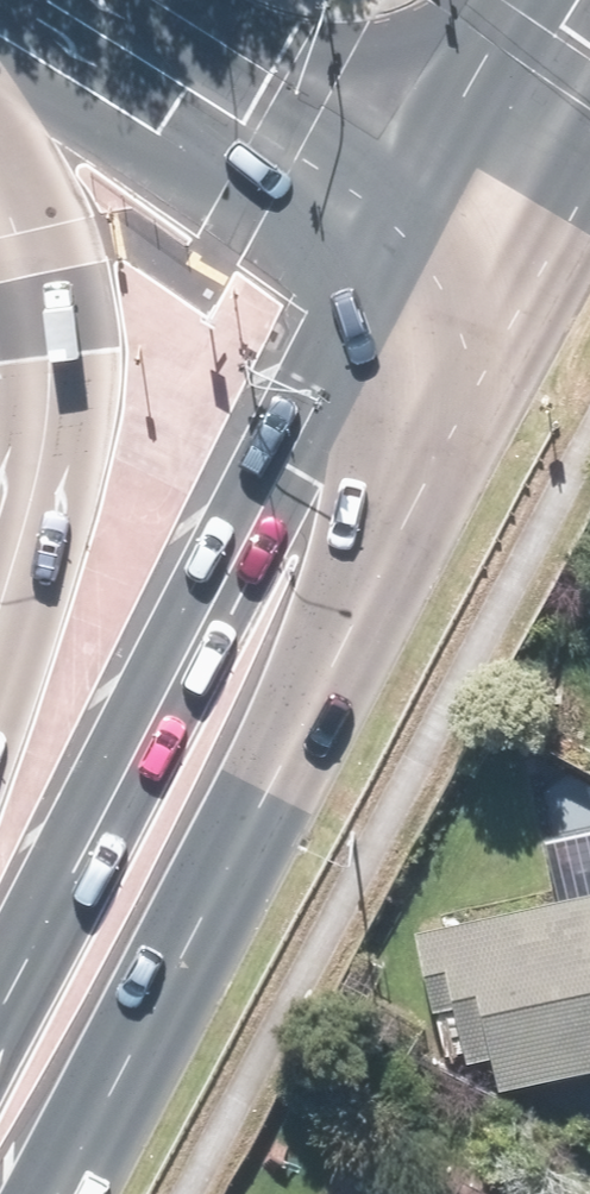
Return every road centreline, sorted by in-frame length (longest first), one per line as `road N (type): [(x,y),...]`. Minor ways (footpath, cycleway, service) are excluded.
road 1 (secondary): [(446,247),(400,533),(54,1193)]
road 2 (secondary): [(0,1011),(280,467),(446,247)]
road 3 (secondary): [(446,247),(61,13),(27,0)]
road 4 (secondary): [(0,601),(29,508),(44,415),(42,350),(23,254),(0,198)]
road 5 (secondary): [(589,28),(446,247)]

